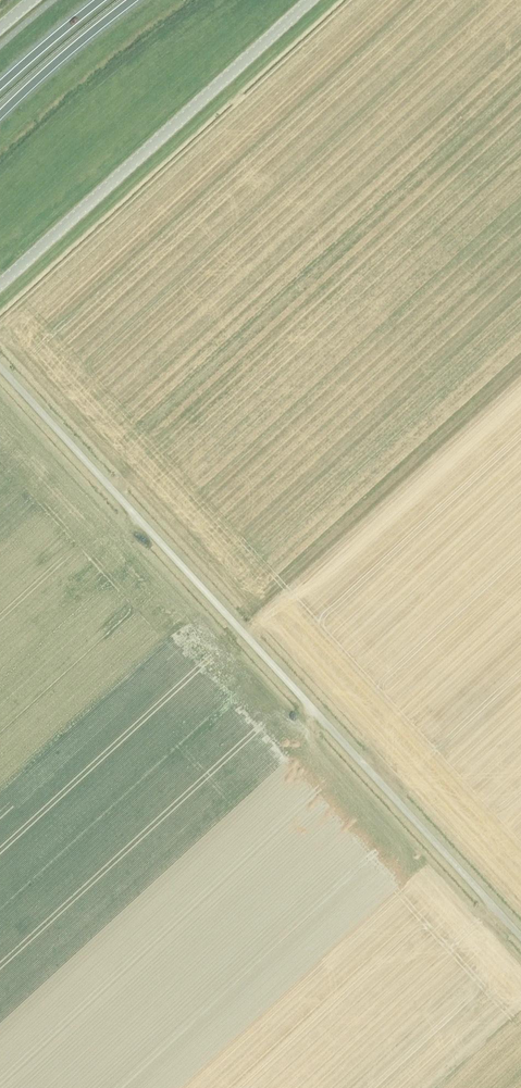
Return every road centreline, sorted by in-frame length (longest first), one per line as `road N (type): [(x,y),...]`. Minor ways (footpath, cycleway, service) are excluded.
road 1 (unclassified): [(0,370),(520,937)]
road 2 (unclassified): [(0,285),(312,0)]
road 3 (trunk): [(0,114),(132,0)]
road 4 (trunk): [(100,0),(0,85)]

